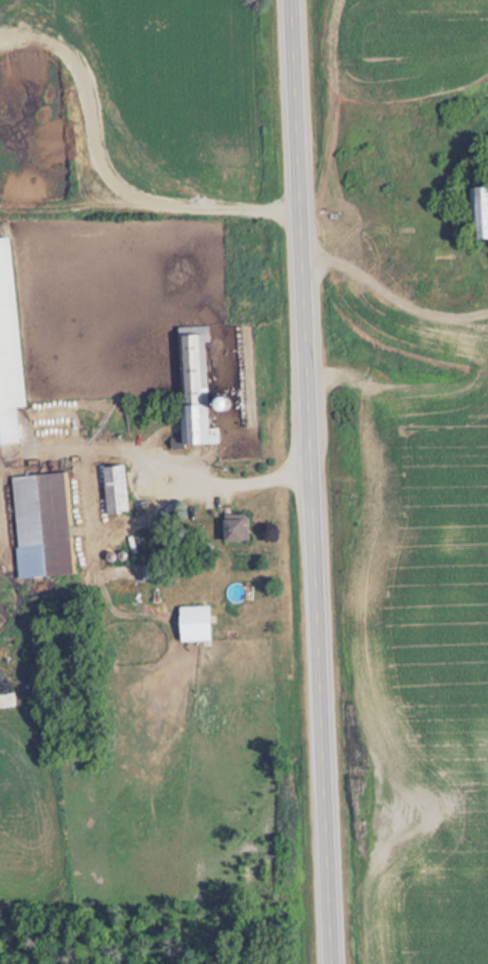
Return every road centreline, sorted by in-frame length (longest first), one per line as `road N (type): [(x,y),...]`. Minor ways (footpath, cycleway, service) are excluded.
road 1 (primary): [(332,963),(289,0)]

